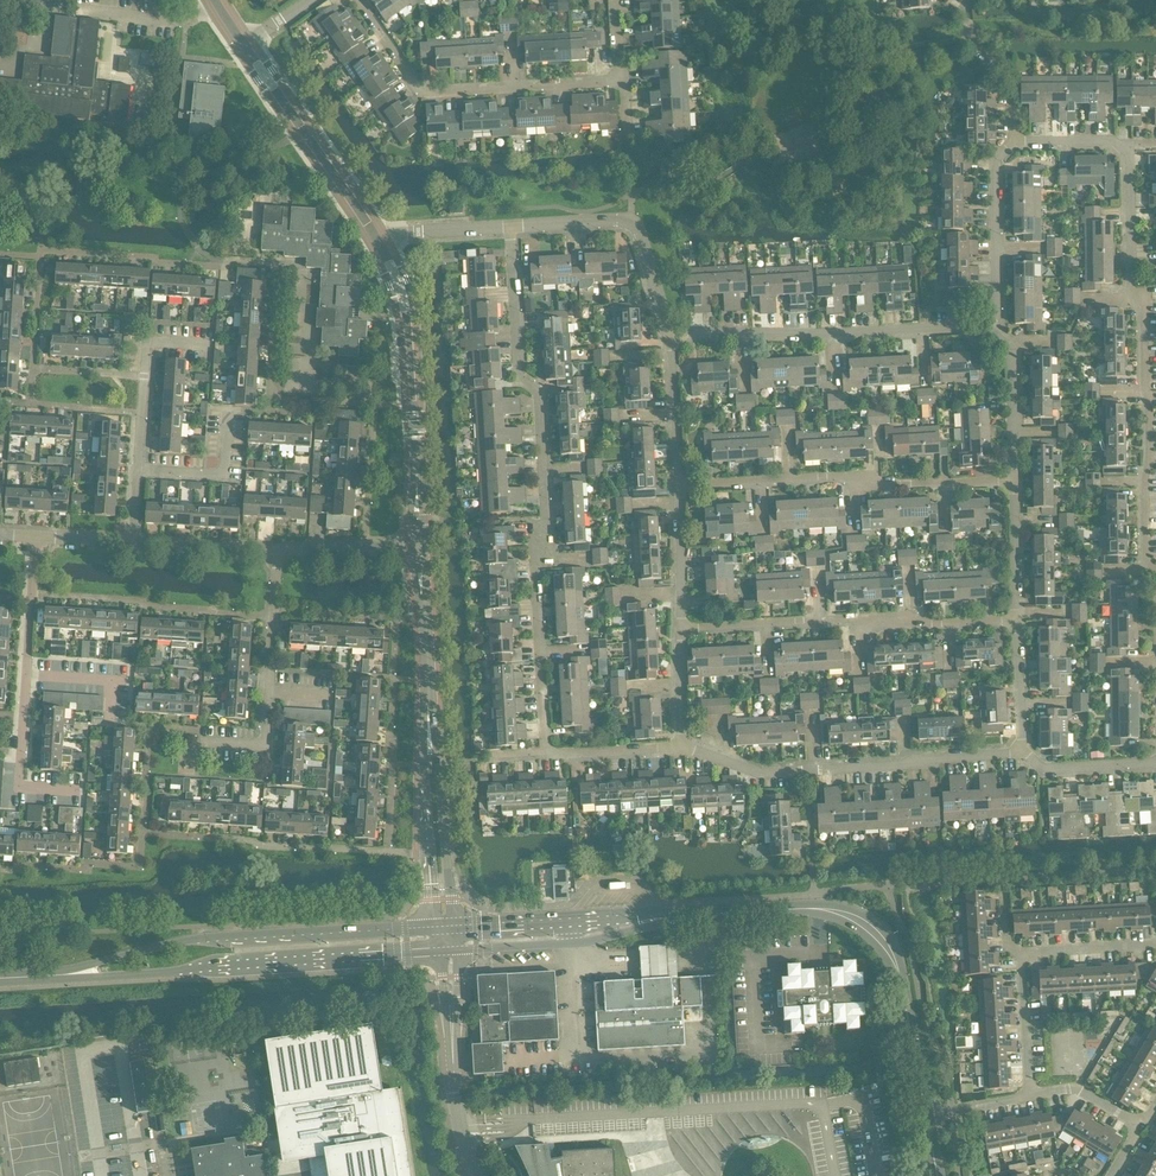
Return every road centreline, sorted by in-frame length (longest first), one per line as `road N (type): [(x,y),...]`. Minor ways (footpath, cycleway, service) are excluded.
road 1 (residential): [(548,757),(538,564),(548,520),(542,405),(523,377),(514,227)]
road 2 (residential): [(615,0),(621,82),(422,93),(359,0)]
road 3 (secondary): [(433,927),(187,941),(68,974)]
road 4 (secondary): [(68,974),(436,952)]
road 5 (residential): [(1023,754),(760,774),(680,747)]
road 6 (residential): [(679,487),(1015,480)]
road 7 (residential): [(681,629),(1014,619)]
road 8 (residential): [(668,332),(985,327)]
road 9 (tertiary): [(375,235),(407,316),(422,541)]
road 10 (residential): [(1155,572),(1144,561),(1145,307)]
road 11 (secondary): [(924,1115),(888,942),(865,921),(820,908)]
road 12 (residential): [(668,332),(634,226),(514,227)]
road 13 (tertiary): [(244,45),(375,235)]
road 14 (tertiary): [(430,702),(423,765),(433,927)]
road 15 (tertiary): [(455,926),(430,702)]
road 16 (residential): [(985,327),(997,314),(995,162),(1013,141)]
road 17 (residential): [(86,793),(17,792),(25,674)]
road 18 (residential): [(1145,307),(1131,289),(1123,146)]
road 19 (residential): [(985,327),(1012,351),(1015,480)]
road 20 (tertiary): [(422,541),(430,702)]
road 21 (residential): [(1013,141),(1012,89),(969,39),(967,0)]
road 22 (residential): [(475,1175),(461,1127),(451,1022)]
road 23 (residential): [(679,487),(668,332)]
road 24 (residential): [(66,9),(178,20),(216,5)]
road 25 (residential): [(140,470),(223,474),(229,410)]
road 26 (residential): [(269,698),(279,552)]
road 27 (residential): [(1021,954),(1032,1098)]
road 28 (residential): [(135,543),(279,552)]
road 29 (residential): [(279,552),(422,541)]
road 30 (residential): [(681,629),(679,487)]
road 31 (secondary): [(681,918),(820,908)]
road 32 (residential): [(514,227),(375,235)]
road 33 (residential): [(115,726),(117,679),(25,674)]
road 34 (residential): [(1015,480),(1014,619)]
road 35 (residential): [(25,674),(37,536)]
road 36 (residential): [(1023,754),(1042,768),(1155,765)]
road 37 (residential): [(1014,619),(1023,754)]
road 38 (residential): [(1155,945),(1021,954)]
road 39 (residential): [(548,757),(680,747)]
road 40 (residential): [(140,470),(147,341)]

